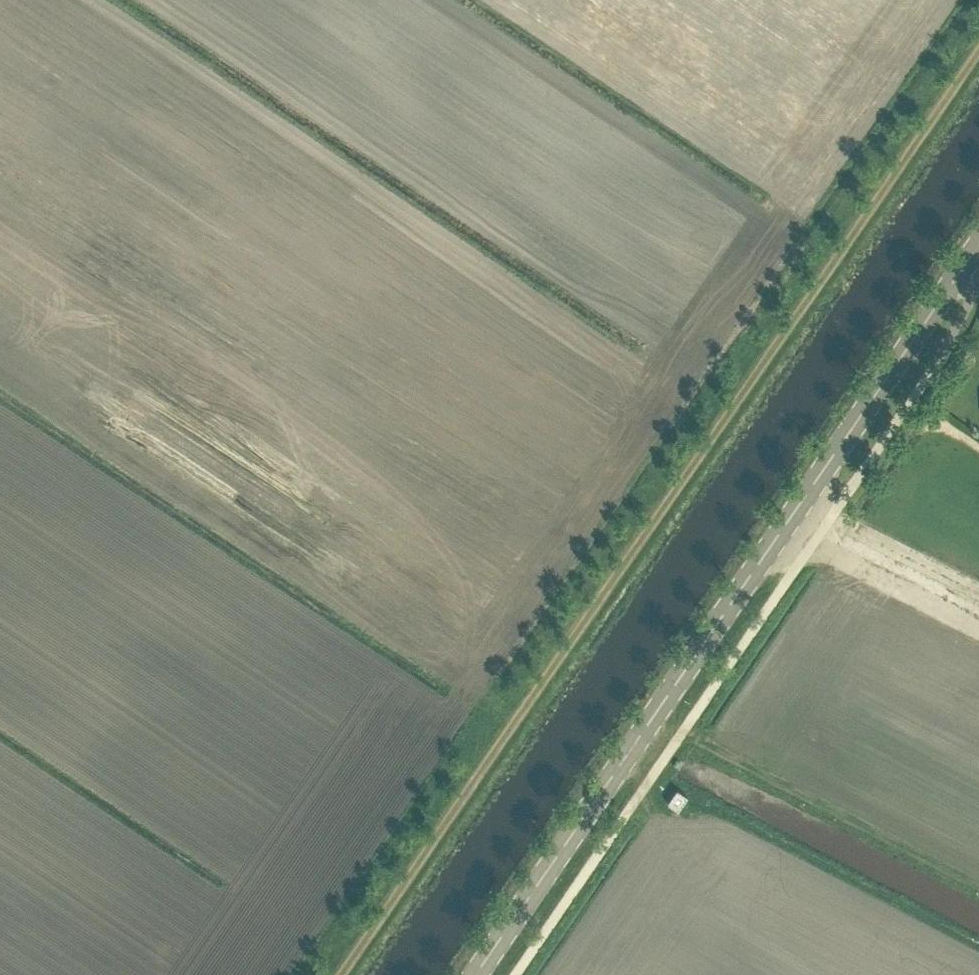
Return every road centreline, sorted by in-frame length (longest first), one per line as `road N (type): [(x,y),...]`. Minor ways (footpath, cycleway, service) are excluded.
road 1 (track): [(337,974),(978,42)]
road 2 (secondary): [(476,974),(978,244)]

